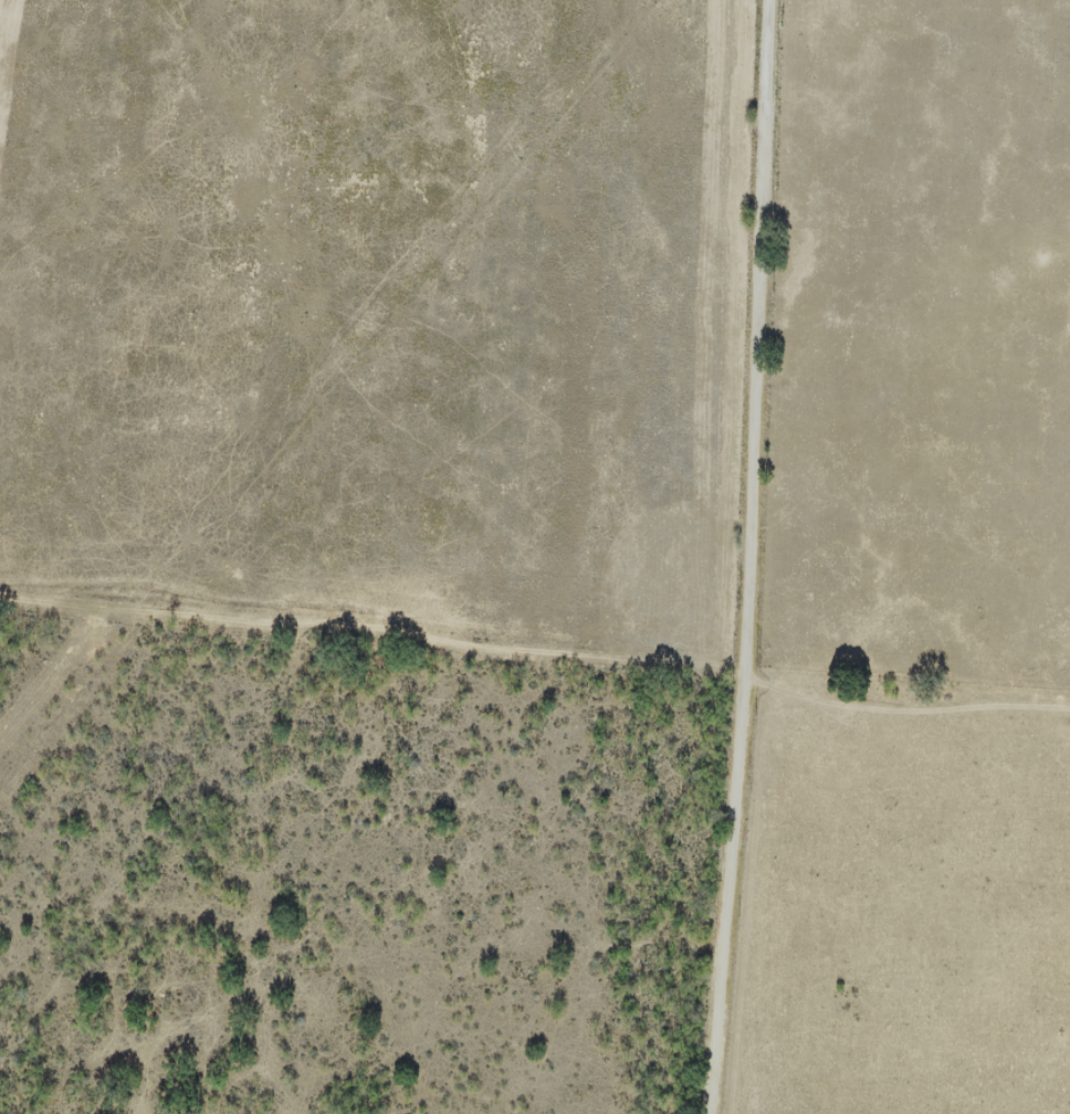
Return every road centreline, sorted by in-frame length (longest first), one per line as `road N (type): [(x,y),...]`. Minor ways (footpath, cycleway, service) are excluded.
road 1 (residential): [(709,1113),(746,665),(768,0)]

